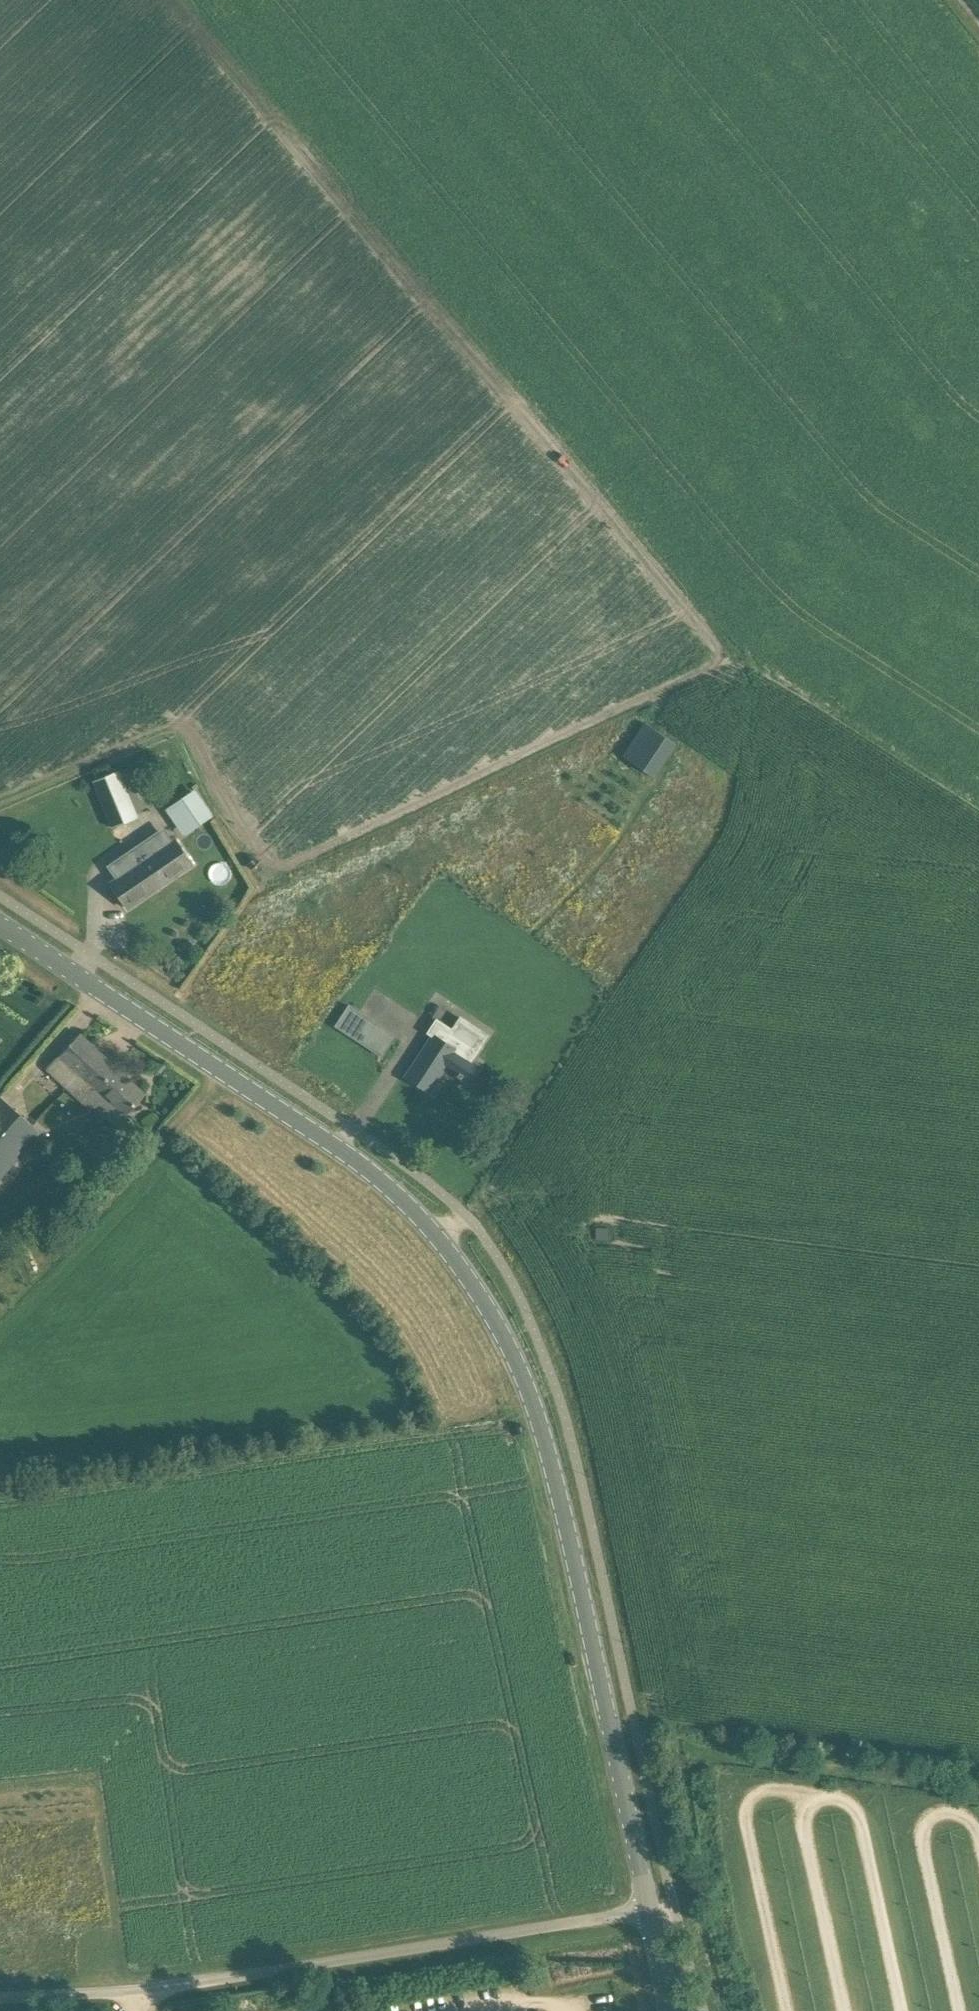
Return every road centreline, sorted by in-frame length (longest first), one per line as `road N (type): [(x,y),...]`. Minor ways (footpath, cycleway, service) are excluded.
road 1 (tertiary): [(651,1909),(579,1568),(543,1430),(506,1336),(453,1254),(374,1176),(0,916)]
road 2 (unclassified): [(651,1909),(162,1987),(0,1997)]

